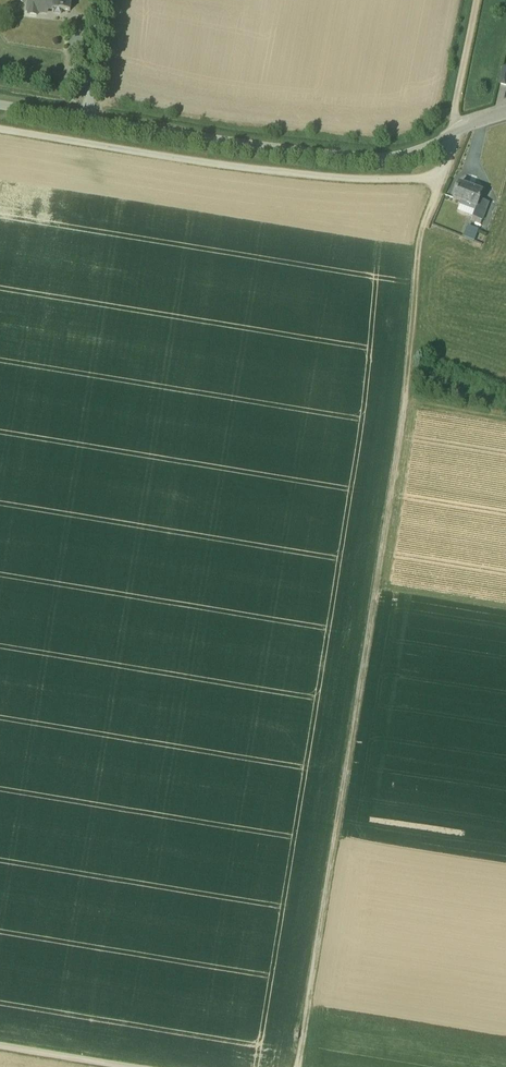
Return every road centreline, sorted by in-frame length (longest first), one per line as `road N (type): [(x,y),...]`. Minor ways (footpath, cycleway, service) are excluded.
road 1 (track): [(479,0),(455,116),(459,133),(421,237),(407,401),(298,1066)]
road 2 (residential): [(505,114),(428,152),(378,160),(0,105)]
road 3 (track): [(0,130),(346,179),(442,180)]
road 4 (track): [(130,1066),(0,1046)]

